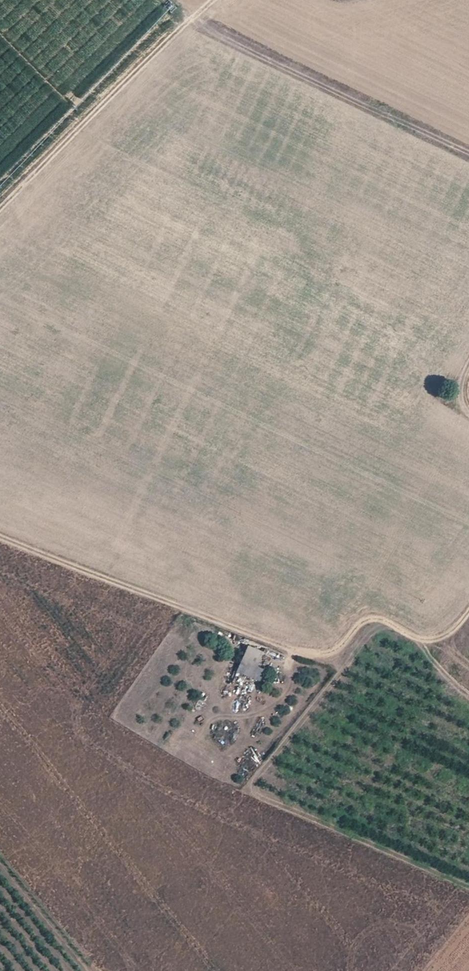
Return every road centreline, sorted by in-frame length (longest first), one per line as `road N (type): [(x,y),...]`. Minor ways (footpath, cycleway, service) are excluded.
road 1 (track): [(468,607),(424,640),(379,614),(325,652),(300,652),(0,537)]
road 2 (track): [(0,207),(214,0)]

